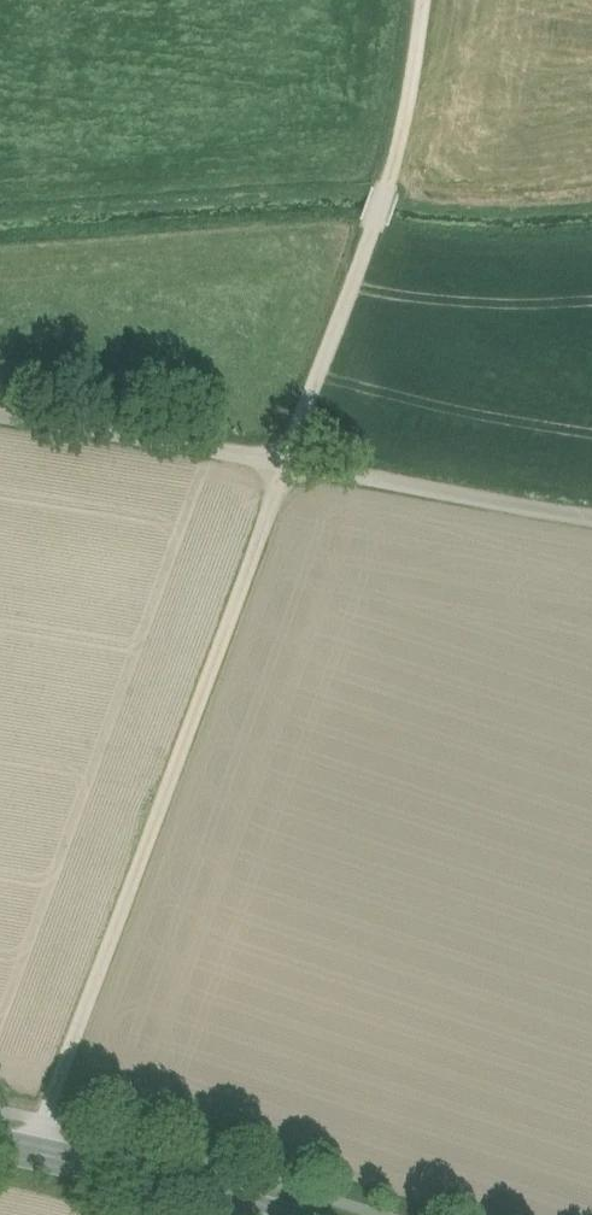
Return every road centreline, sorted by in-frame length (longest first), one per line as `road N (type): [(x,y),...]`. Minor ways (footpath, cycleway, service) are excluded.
road 1 (track): [(419,0),(402,143),(32,1157)]
road 2 (unclassified): [(591,518),(0,415)]
road 3 (secondary): [(0,1152),(229,1214)]

